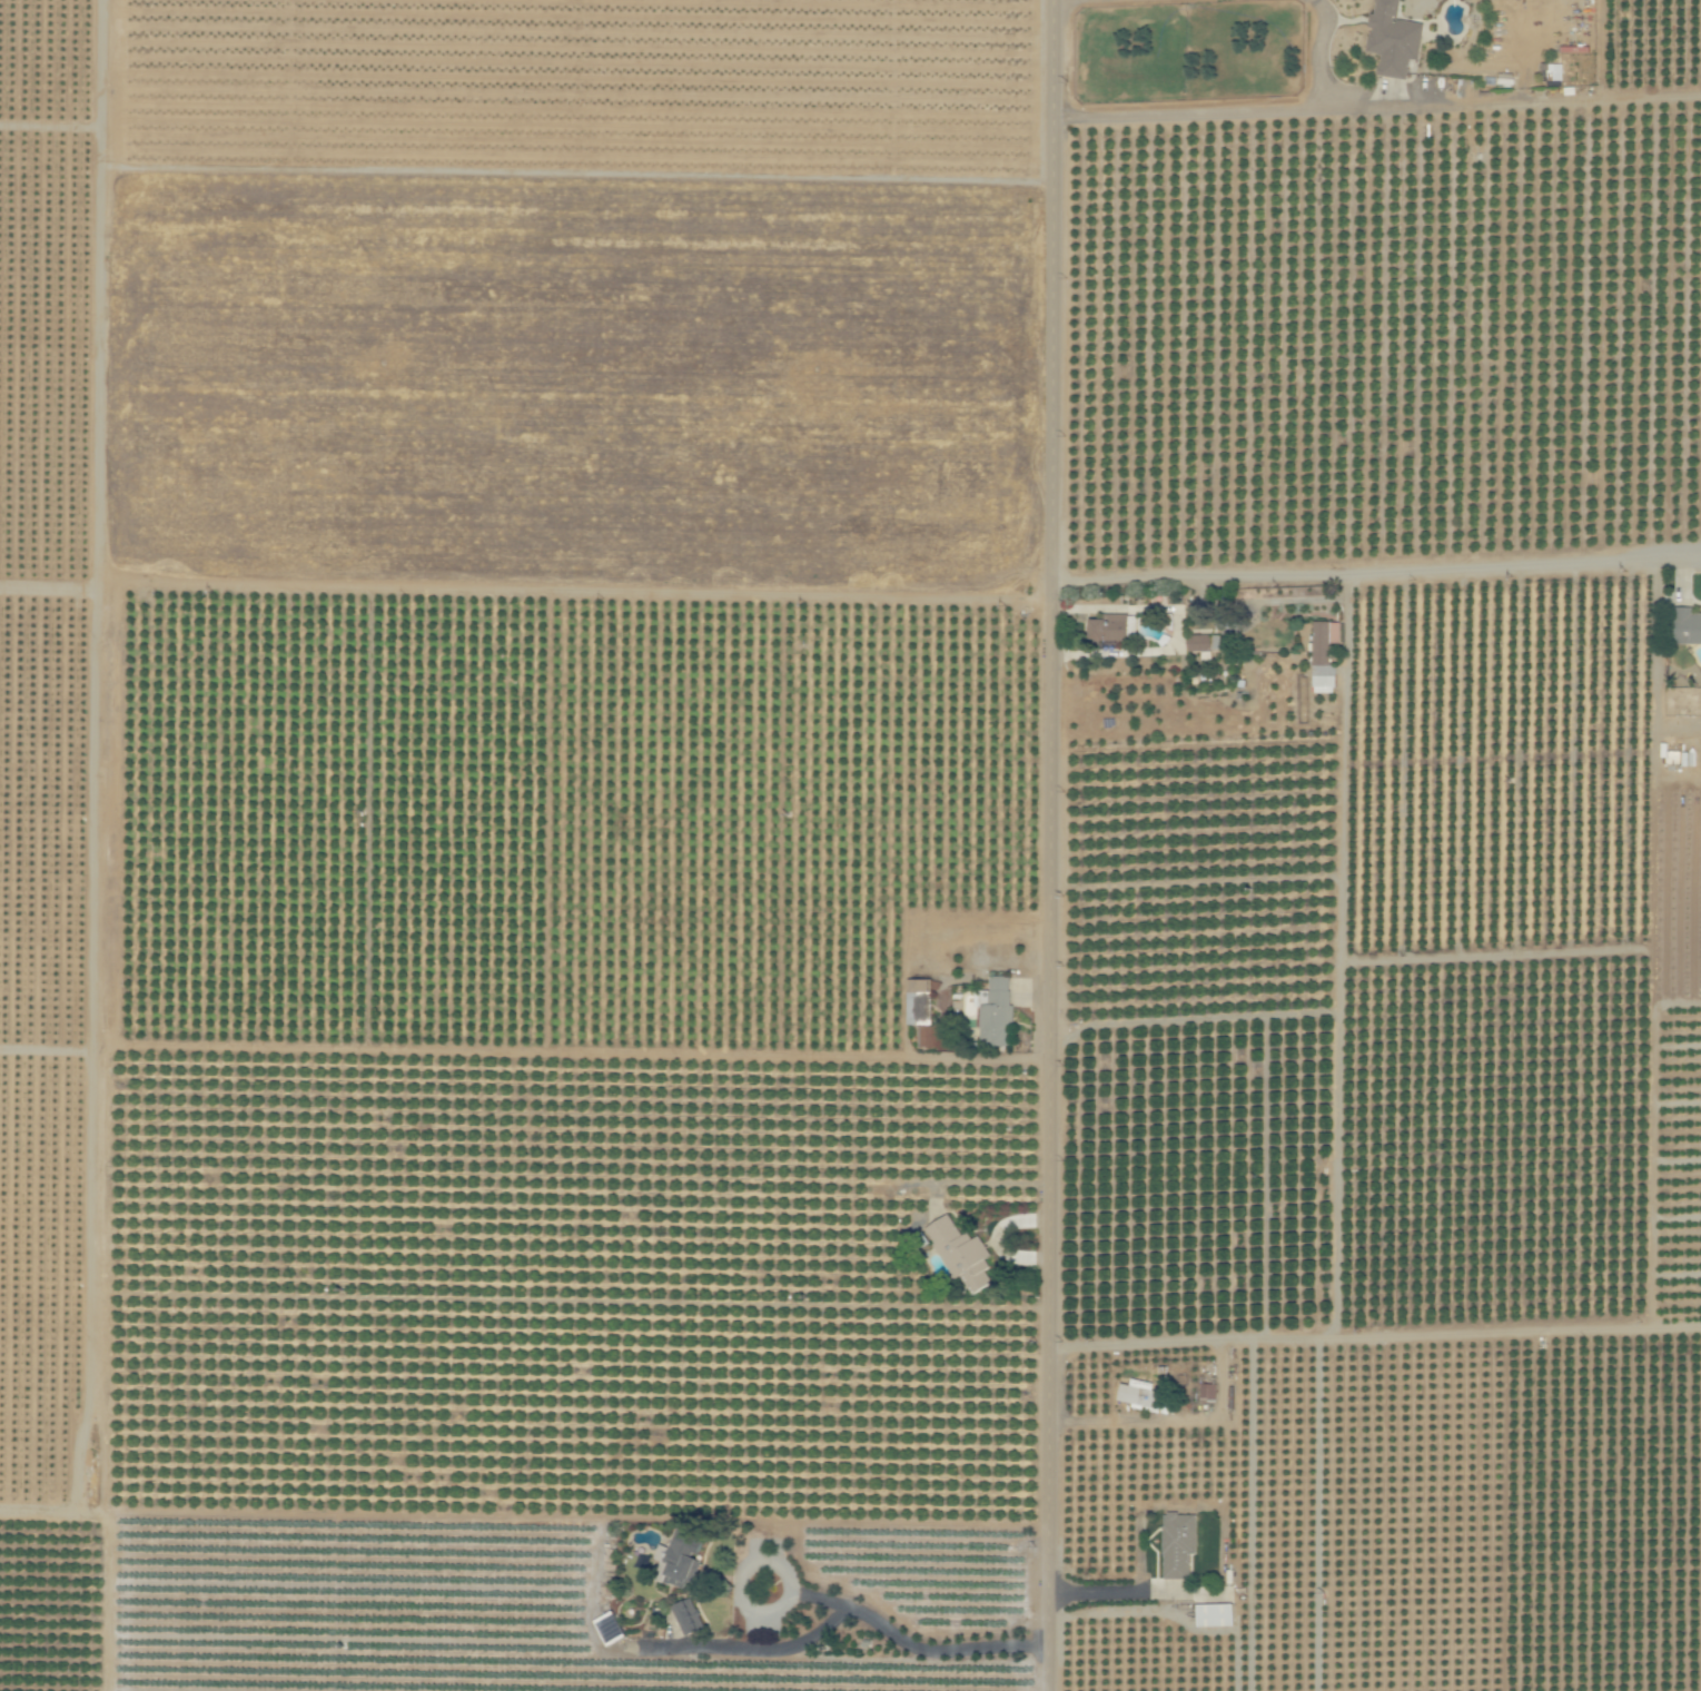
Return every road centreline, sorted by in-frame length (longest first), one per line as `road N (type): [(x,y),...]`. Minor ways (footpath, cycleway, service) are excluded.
road 1 (residential): [(1048,1690),(1054,584),(1069,0)]
road 2 (track): [(1049,1349),(1700,1328)]

